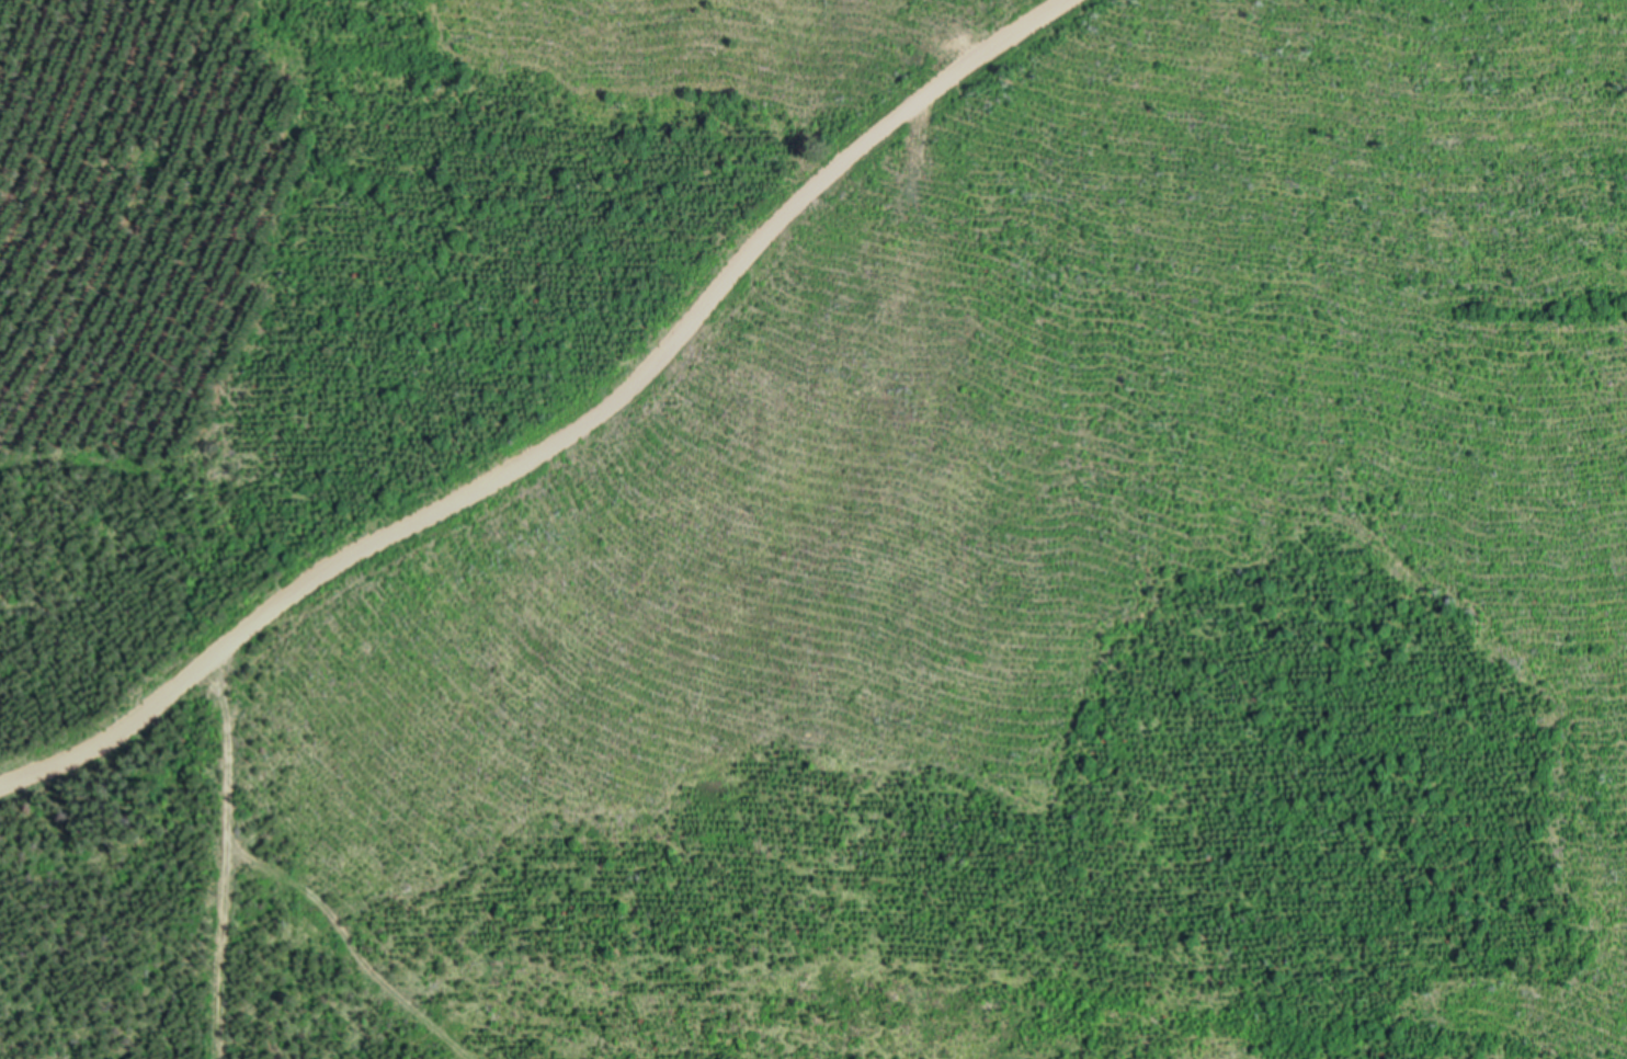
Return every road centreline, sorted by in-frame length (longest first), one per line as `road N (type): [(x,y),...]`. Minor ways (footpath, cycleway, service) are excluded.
road 1 (residential): [(0,799),(58,778),(122,739),(299,596),(549,458),(681,351),(796,201),(1077,0)]

